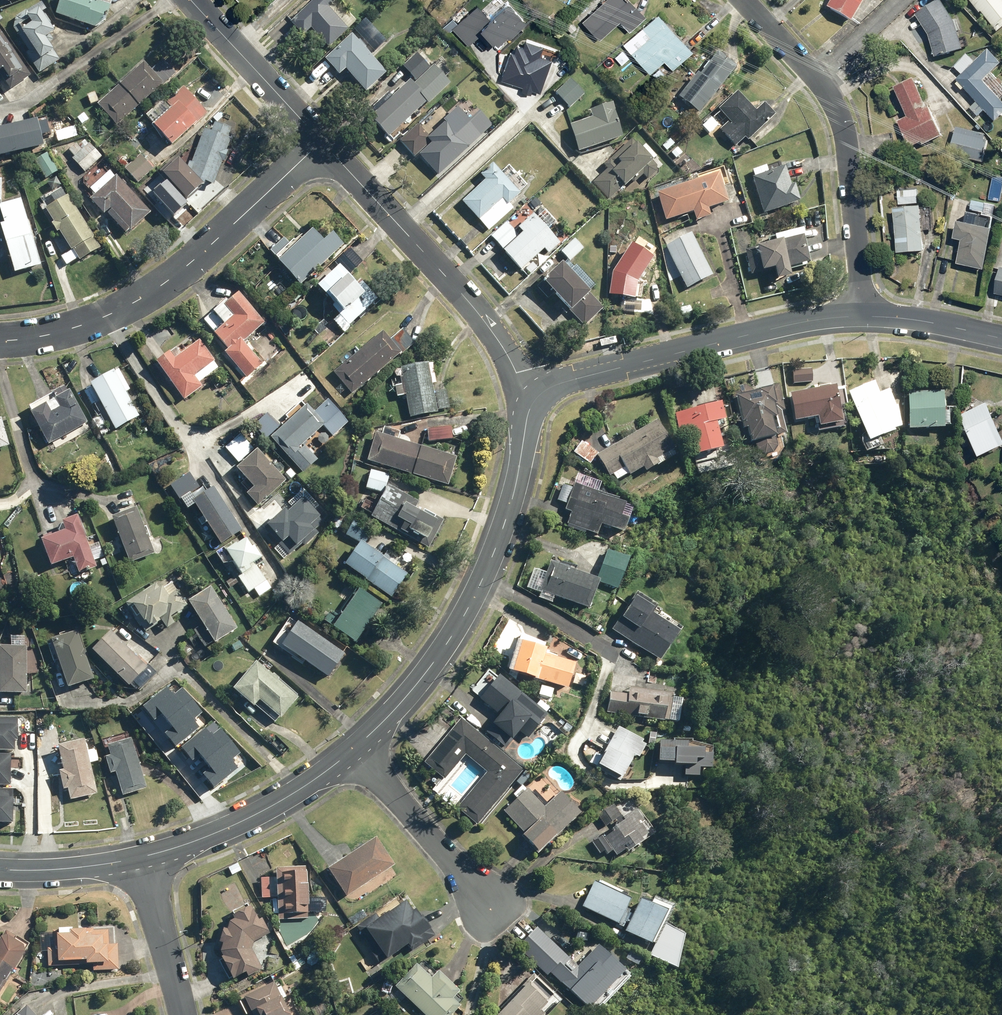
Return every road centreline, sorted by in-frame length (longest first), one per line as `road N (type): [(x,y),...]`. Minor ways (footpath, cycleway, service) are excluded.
road 1 (tertiary): [(353,750),(435,663),(471,602),(499,539),(532,402)]
road 2 (residential): [(0,341),(77,330),(139,299),(198,257),(323,142)]
road 3 (residential): [(862,316),(843,129),(833,98),(745,0)]
road 4 (tertiary): [(862,316),(628,361),(560,382),(532,402)]
road 5 (residential): [(532,402),(481,317),(323,142)]
road 6 (tertiary): [(145,857),(233,826),(353,750)]
road 7 (residential): [(353,750),(492,906)]
road 8 (residential): [(323,142),(188,0)]
road 9 (residential): [(145,857),(180,1014)]
road 10 (tertiary): [(0,870),(145,857)]
road 11 (tertiary): [(1001,338),(862,316)]

